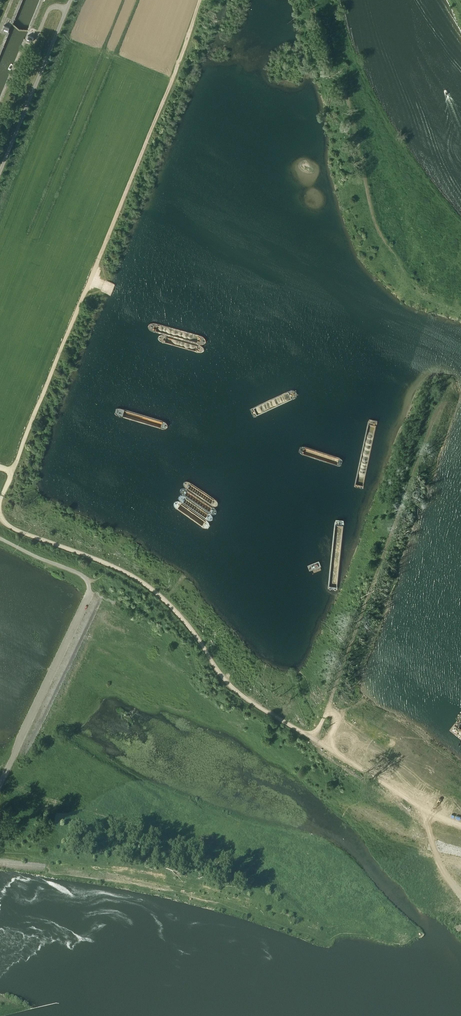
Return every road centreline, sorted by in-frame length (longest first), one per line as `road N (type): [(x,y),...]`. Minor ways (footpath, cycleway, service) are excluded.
road 1 (track): [(0,507),(12,528),(148,587),(188,627),(222,682),(321,745),(435,418),(449,405),(460,410)]
road 2 (track): [(12,472),(201,0)]
road 3 (track): [(311,0),(382,238),(414,290),(460,312)]
road 4 (unclassified): [(0,786),(90,600),(81,576),(0,538)]
road 5 (track): [(321,745),(329,758),(413,801),(460,901)]
road 6 (unclassified): [(0,171),(70,0)]

